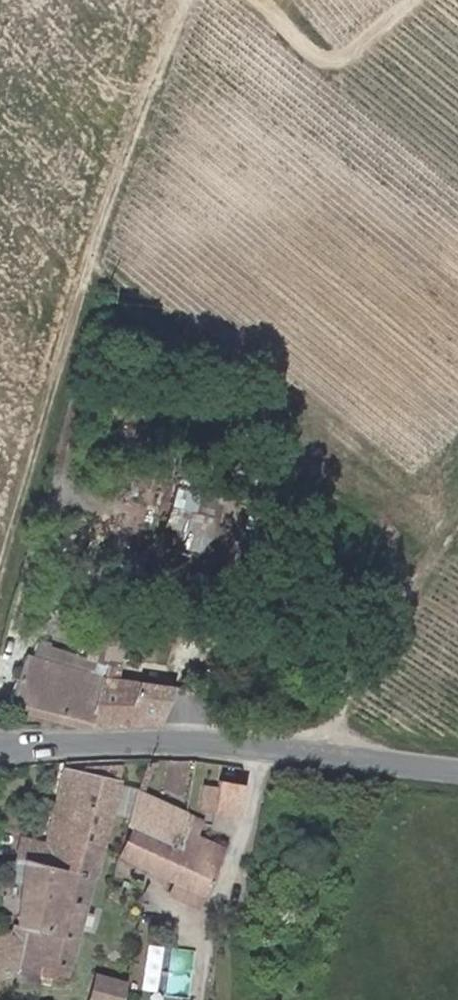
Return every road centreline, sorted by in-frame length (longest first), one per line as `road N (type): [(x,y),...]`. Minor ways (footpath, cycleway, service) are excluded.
road 1 (track): [(190,0),(82,277),(0,582)]
road 2 (tertiary): [(0,749),(176,740),(457,763)]
road 3 (track): [(415,0),(343,61),(266,0)]

